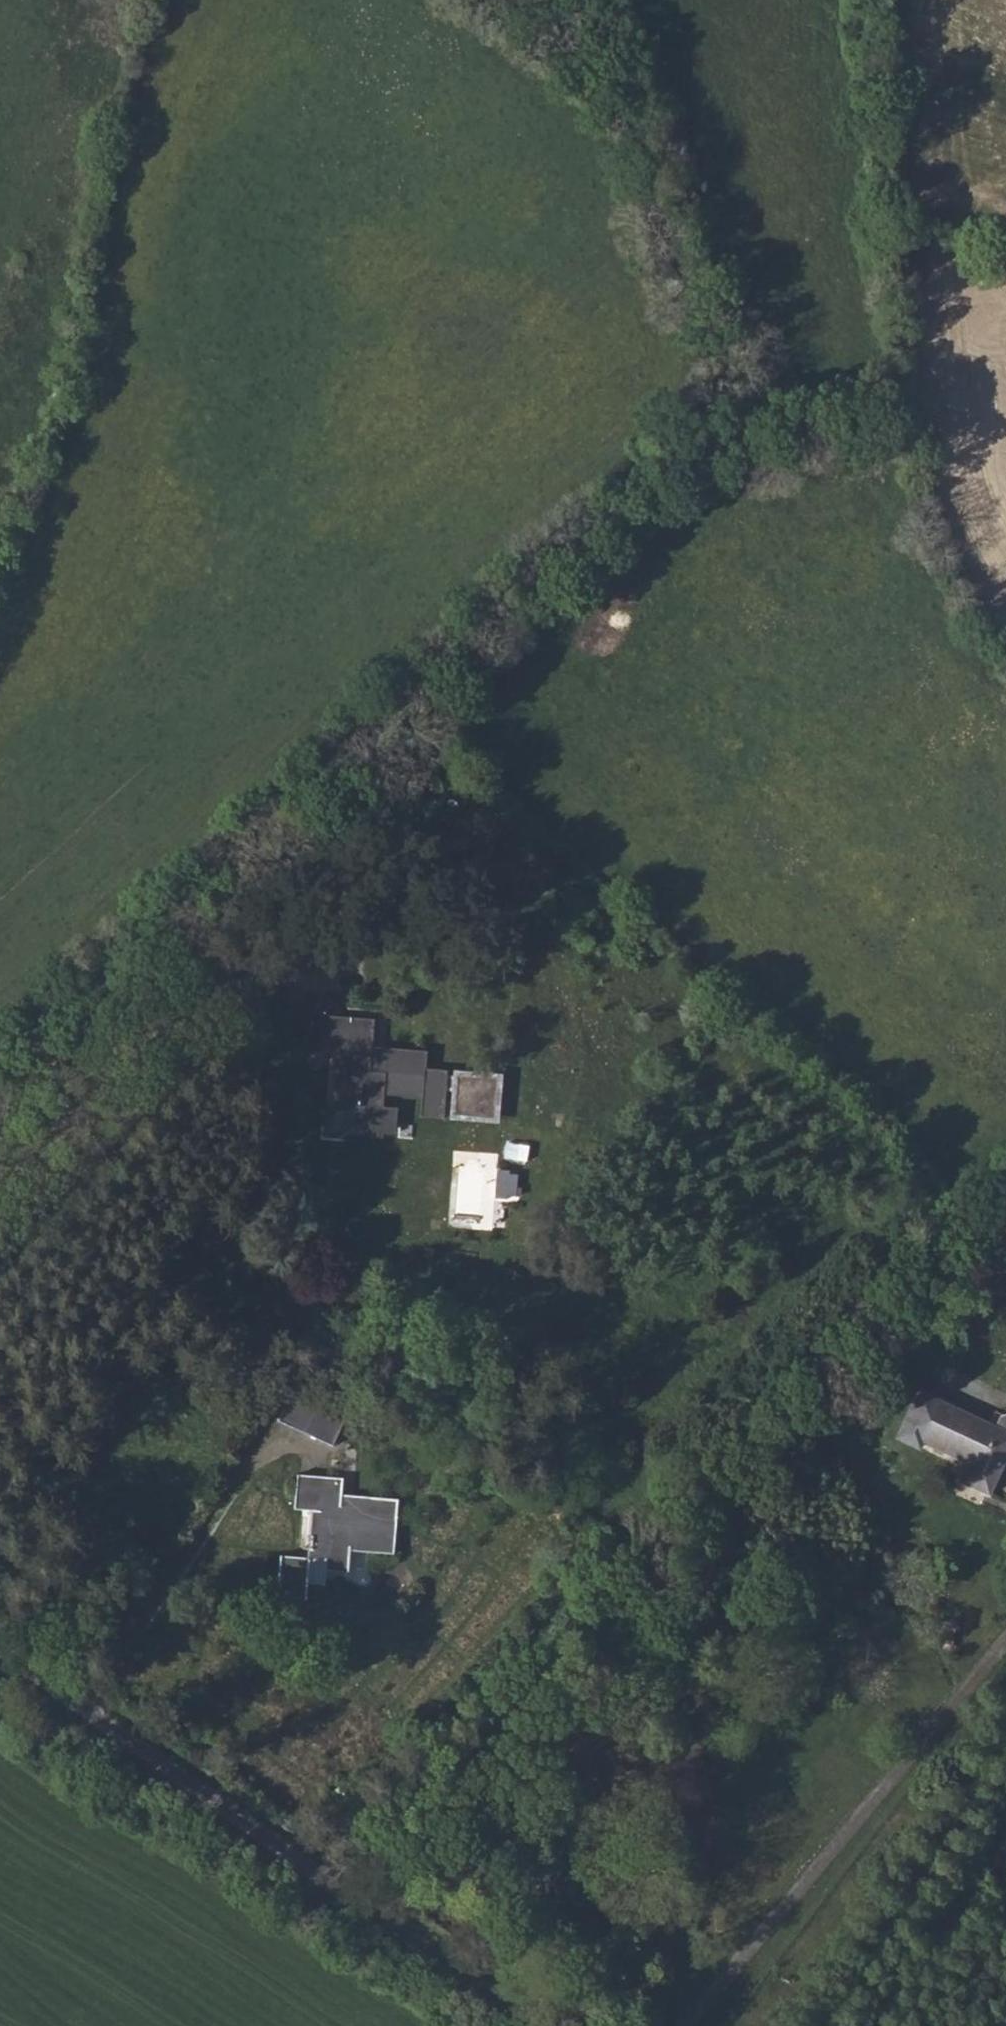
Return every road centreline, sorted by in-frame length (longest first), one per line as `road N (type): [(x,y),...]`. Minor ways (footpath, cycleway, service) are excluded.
road 1 (track): [(0,1094),(524,596),(694,465),(715,430),(715,377),(607,29),(589,0)]
road 2 (unclassified): [(514,2025),(0,1654)]

